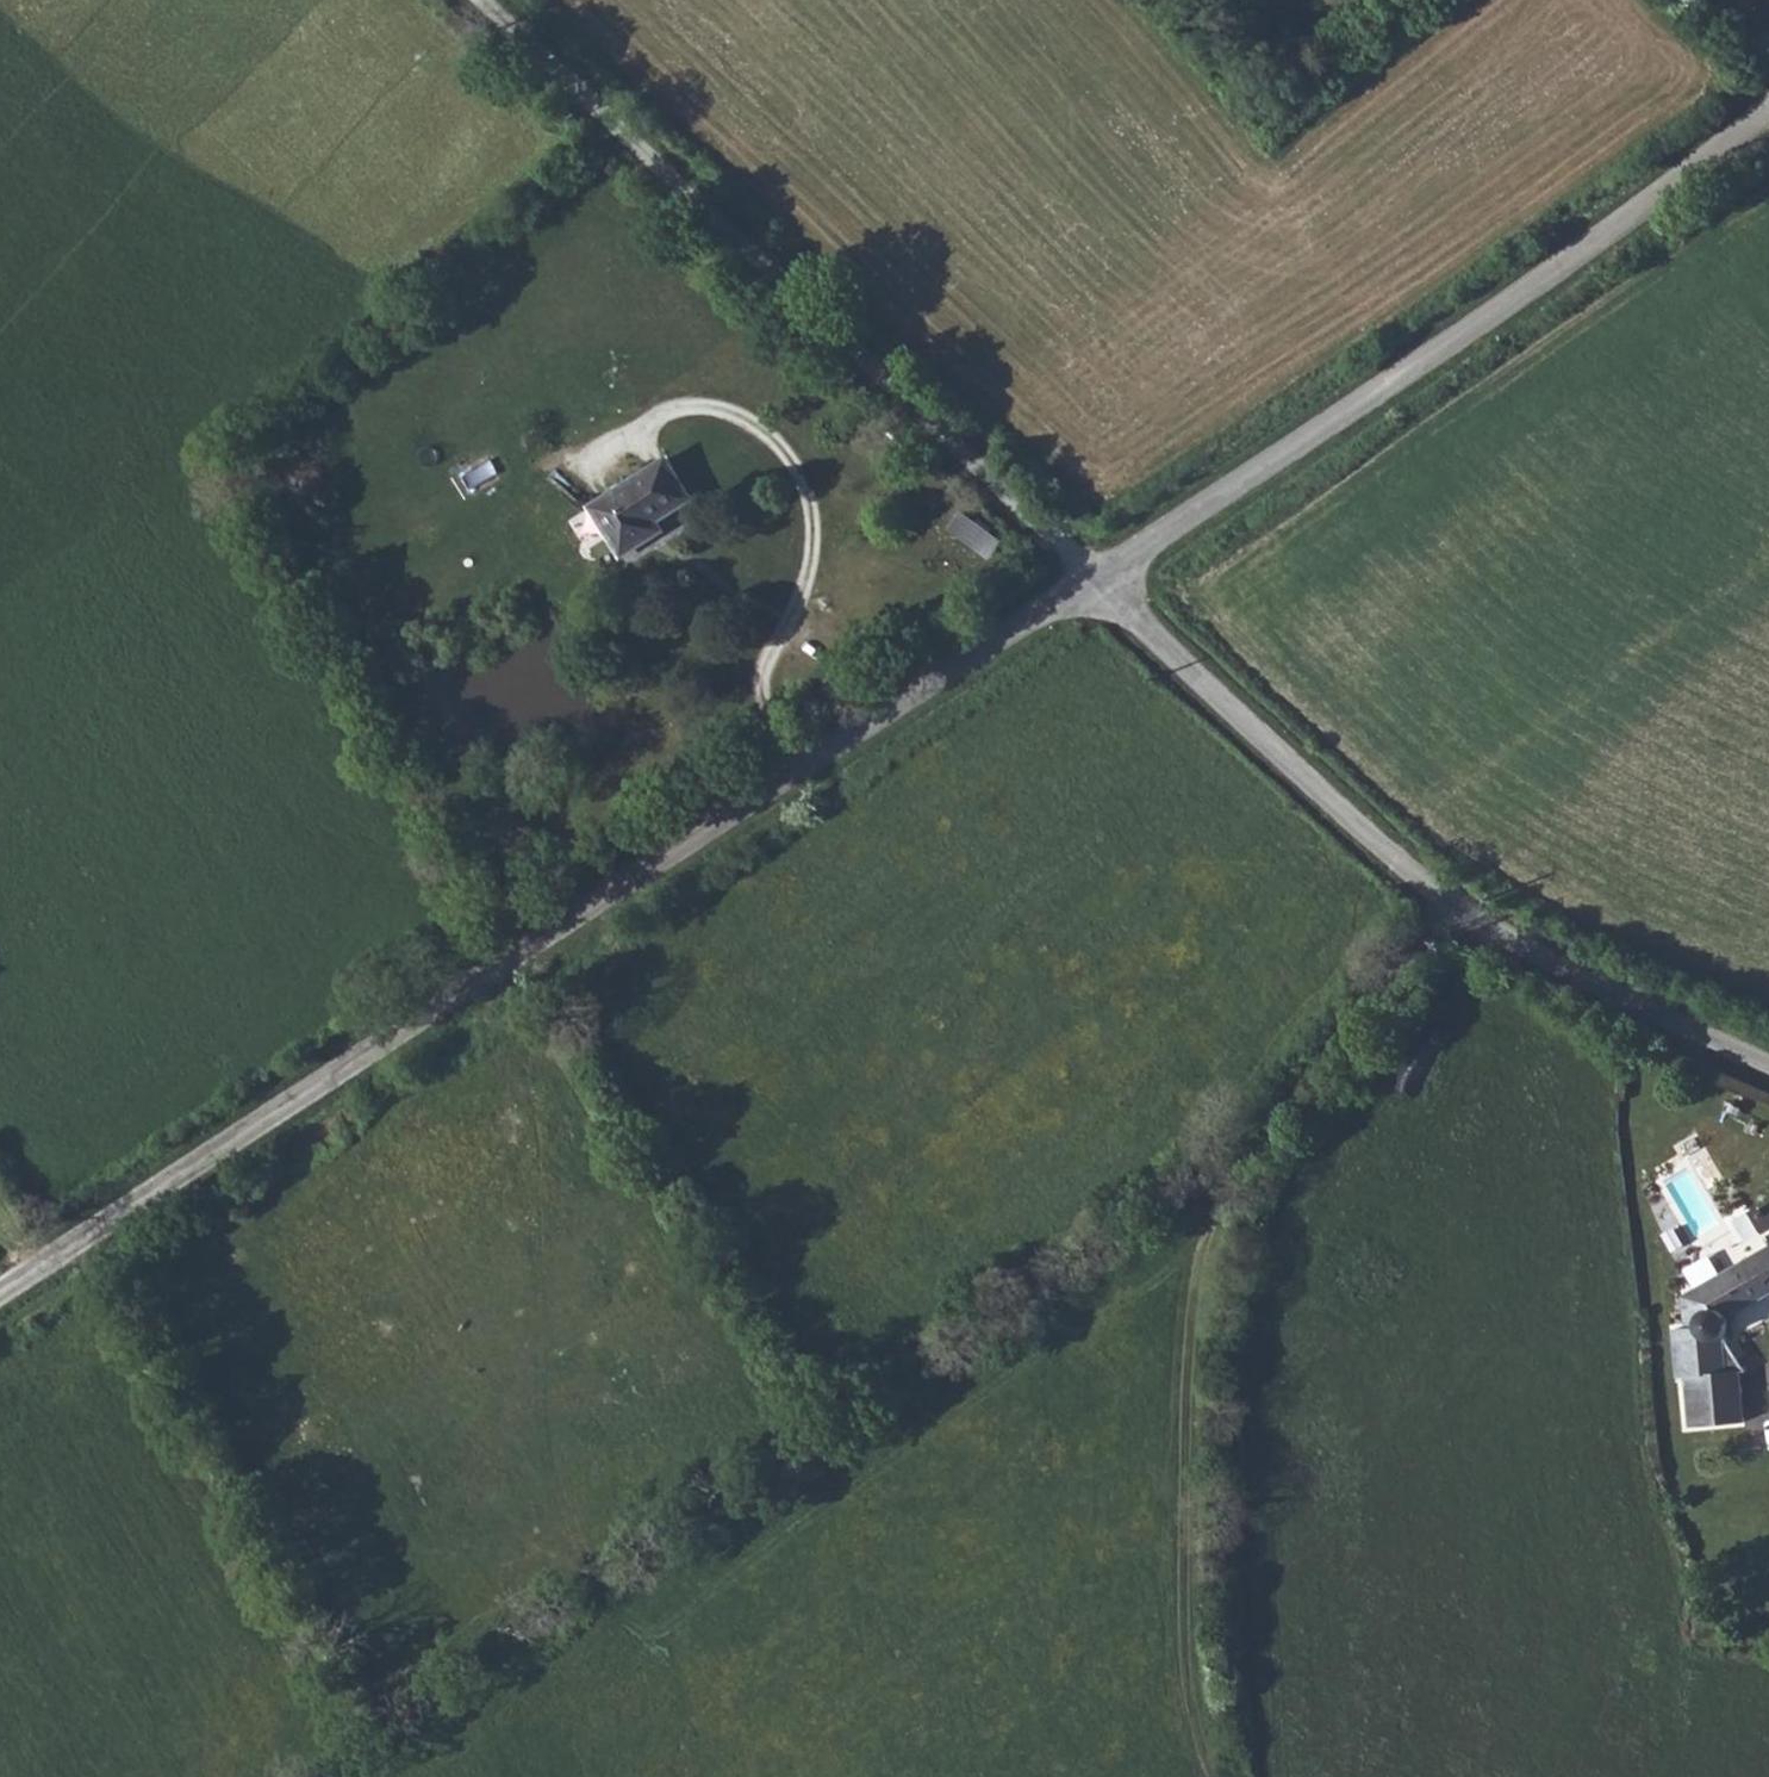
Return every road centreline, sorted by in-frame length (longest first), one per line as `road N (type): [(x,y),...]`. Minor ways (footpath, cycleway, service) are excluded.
road 1 (unclassified): [(0,1287),(1093,581)]
road 2 (track): [(1093,581),(1056,537),(478,0)]
road 3 (residential): [(1768,1070),(1491,935),(1418,884),(1093,581)]
road 4 (unclassified): [(1093,581),(1524,291),(1768,111)]

